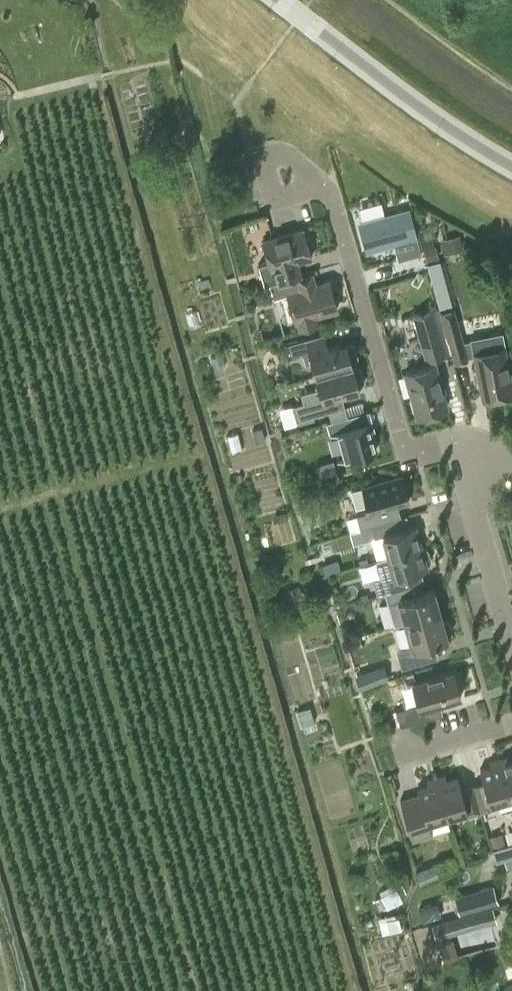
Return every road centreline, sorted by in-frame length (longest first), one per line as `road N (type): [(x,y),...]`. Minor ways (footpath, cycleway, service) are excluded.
road 1 (residential): [(454,440),(409,449),(339,193)]
road 2 (tertiary): [(511,166),(280,0)]
road 3 (residential): [(511,649),(454,440)]
road 4 (residential): [(339,193),(290,154),(264,160),(276,205)]

